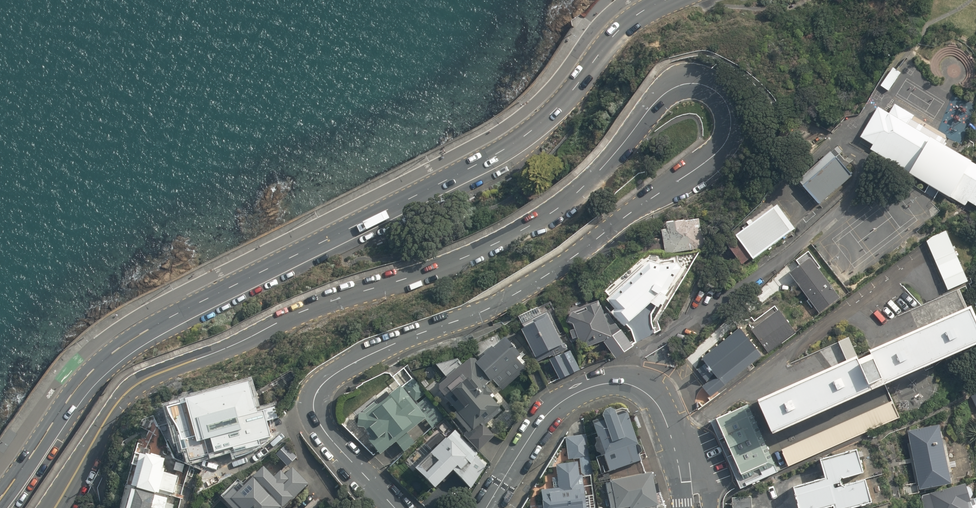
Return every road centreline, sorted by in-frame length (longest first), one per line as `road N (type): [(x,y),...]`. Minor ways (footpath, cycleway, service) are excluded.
road 1 (tertiary): [(56,507),(122,398),(145,380),(300,313),(493,245),(580,191),(671,90),(701,84),(723,96),(730,135),(706,162),(495,306),(343,369),(317,389),(313,409),(322,429),(395,507)]
road 2 (secondary): [(0,497),(74,390),(128,341),(535,129),(623,26),(669,0)]
road 3 (tertiary): [(487,507),(542,421),(569,397),(599,385),(644,391),(687,468)]

